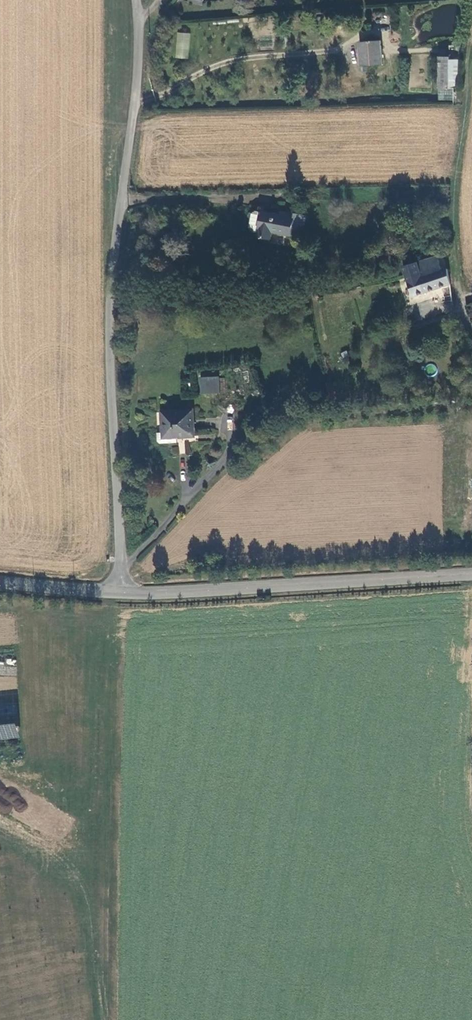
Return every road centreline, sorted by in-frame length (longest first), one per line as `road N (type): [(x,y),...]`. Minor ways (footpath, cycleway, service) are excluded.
road 1 (unclassified): [(138,0),(132,118),(110,267),(123,594)]
road 2 (tertiary): [(123,594),(471,576)]
road 3 (tertiary): [(0,582),(123,594)]

